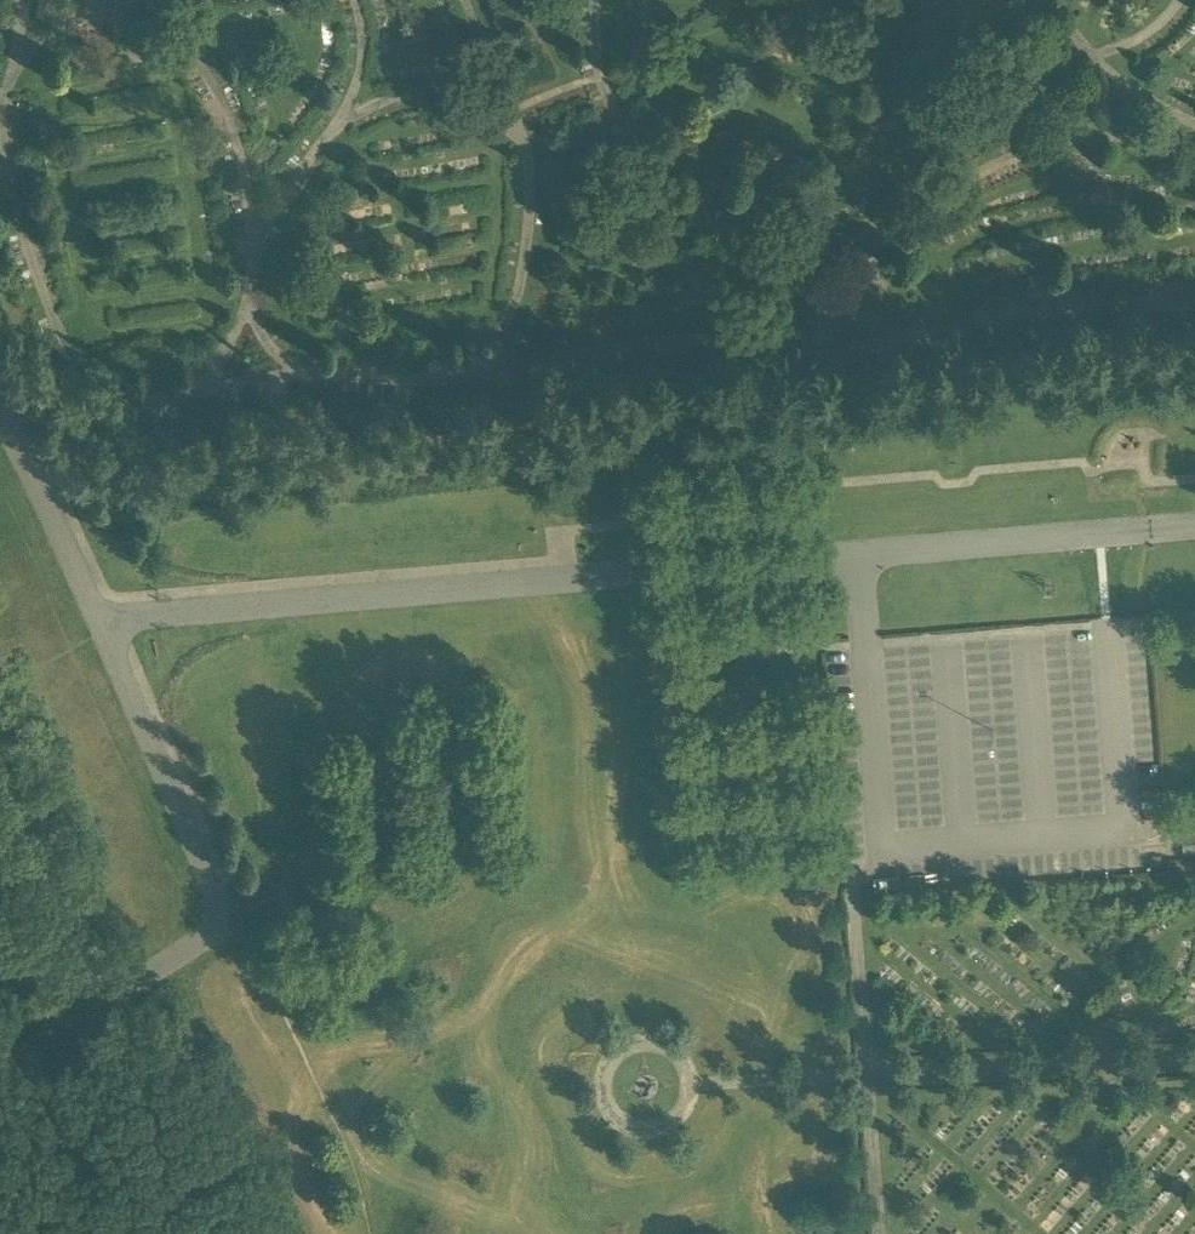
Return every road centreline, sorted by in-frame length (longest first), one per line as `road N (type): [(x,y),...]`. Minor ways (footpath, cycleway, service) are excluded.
road 1 (unclassified): [(99,619),(216,908),(208,934),(107,1000)]
road 2 (residential): [(107,1000),(0,768)]
road 3 (residential): [(211,1233),(107,1000)]
road 4 (unclassified): [(99,619),(0,409)]

